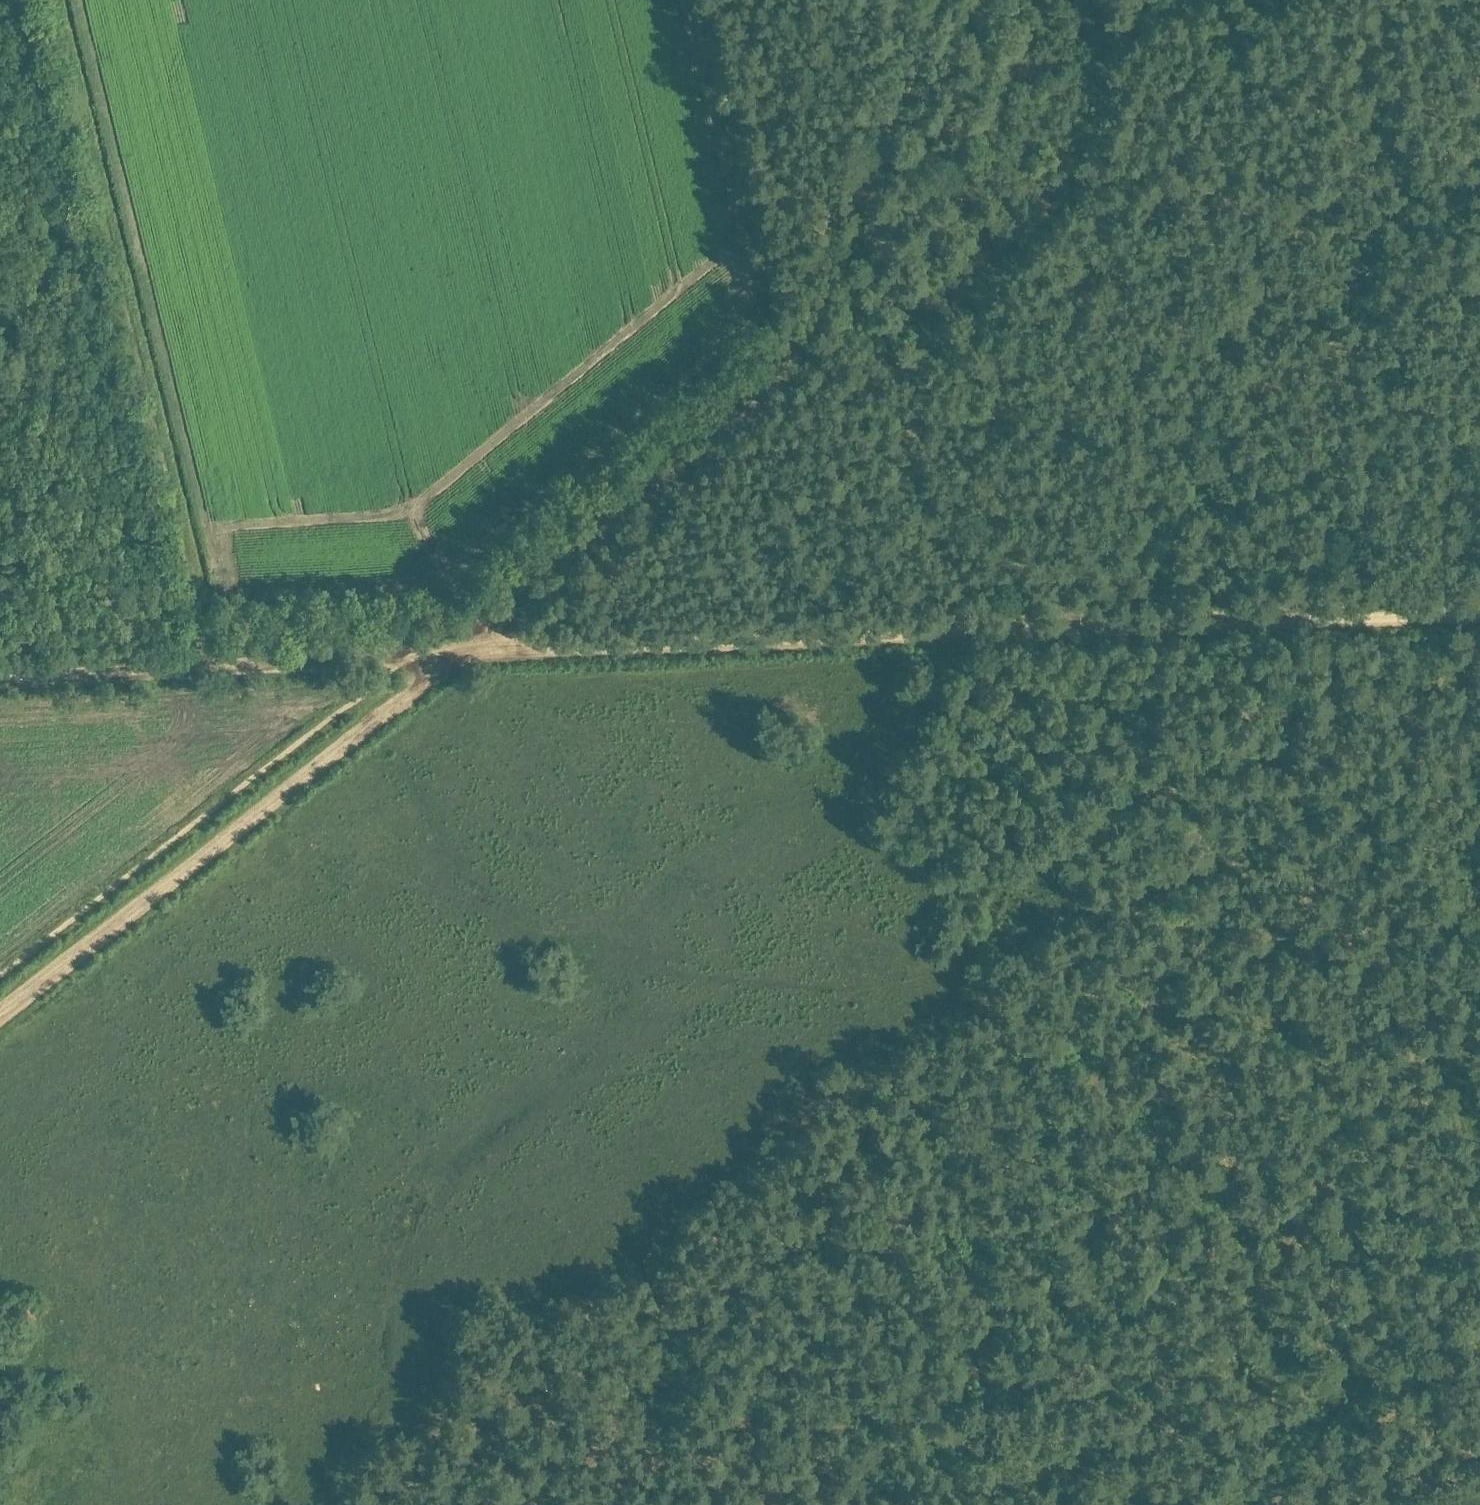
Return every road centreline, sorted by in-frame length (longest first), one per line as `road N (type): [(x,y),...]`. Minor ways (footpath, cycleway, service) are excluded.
road 1 (track): [(452,658),(1479,616)]
road 2 (track): [(936,0),(786,368),(481,644),(452,658)]
road 3 (track): [(55,0),(214,663)]
road 4 (track): [(452,658),(0,1015)]
road 5 (track): [(0,671),(407,659)]

